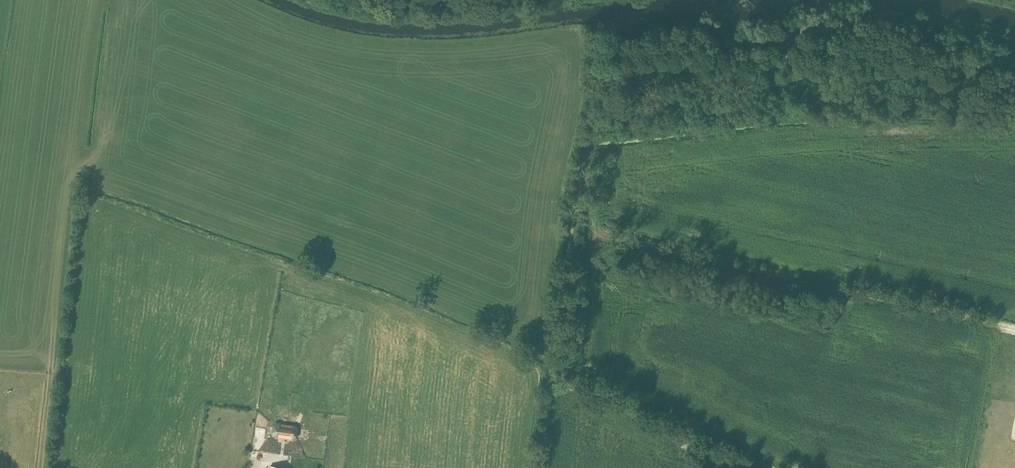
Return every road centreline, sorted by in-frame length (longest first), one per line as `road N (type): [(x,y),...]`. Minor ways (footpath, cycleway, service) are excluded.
road 1 (track): [(535,467),(586,143),(608,92),(783,67),(798,37),(889,13),(1014,37)]

